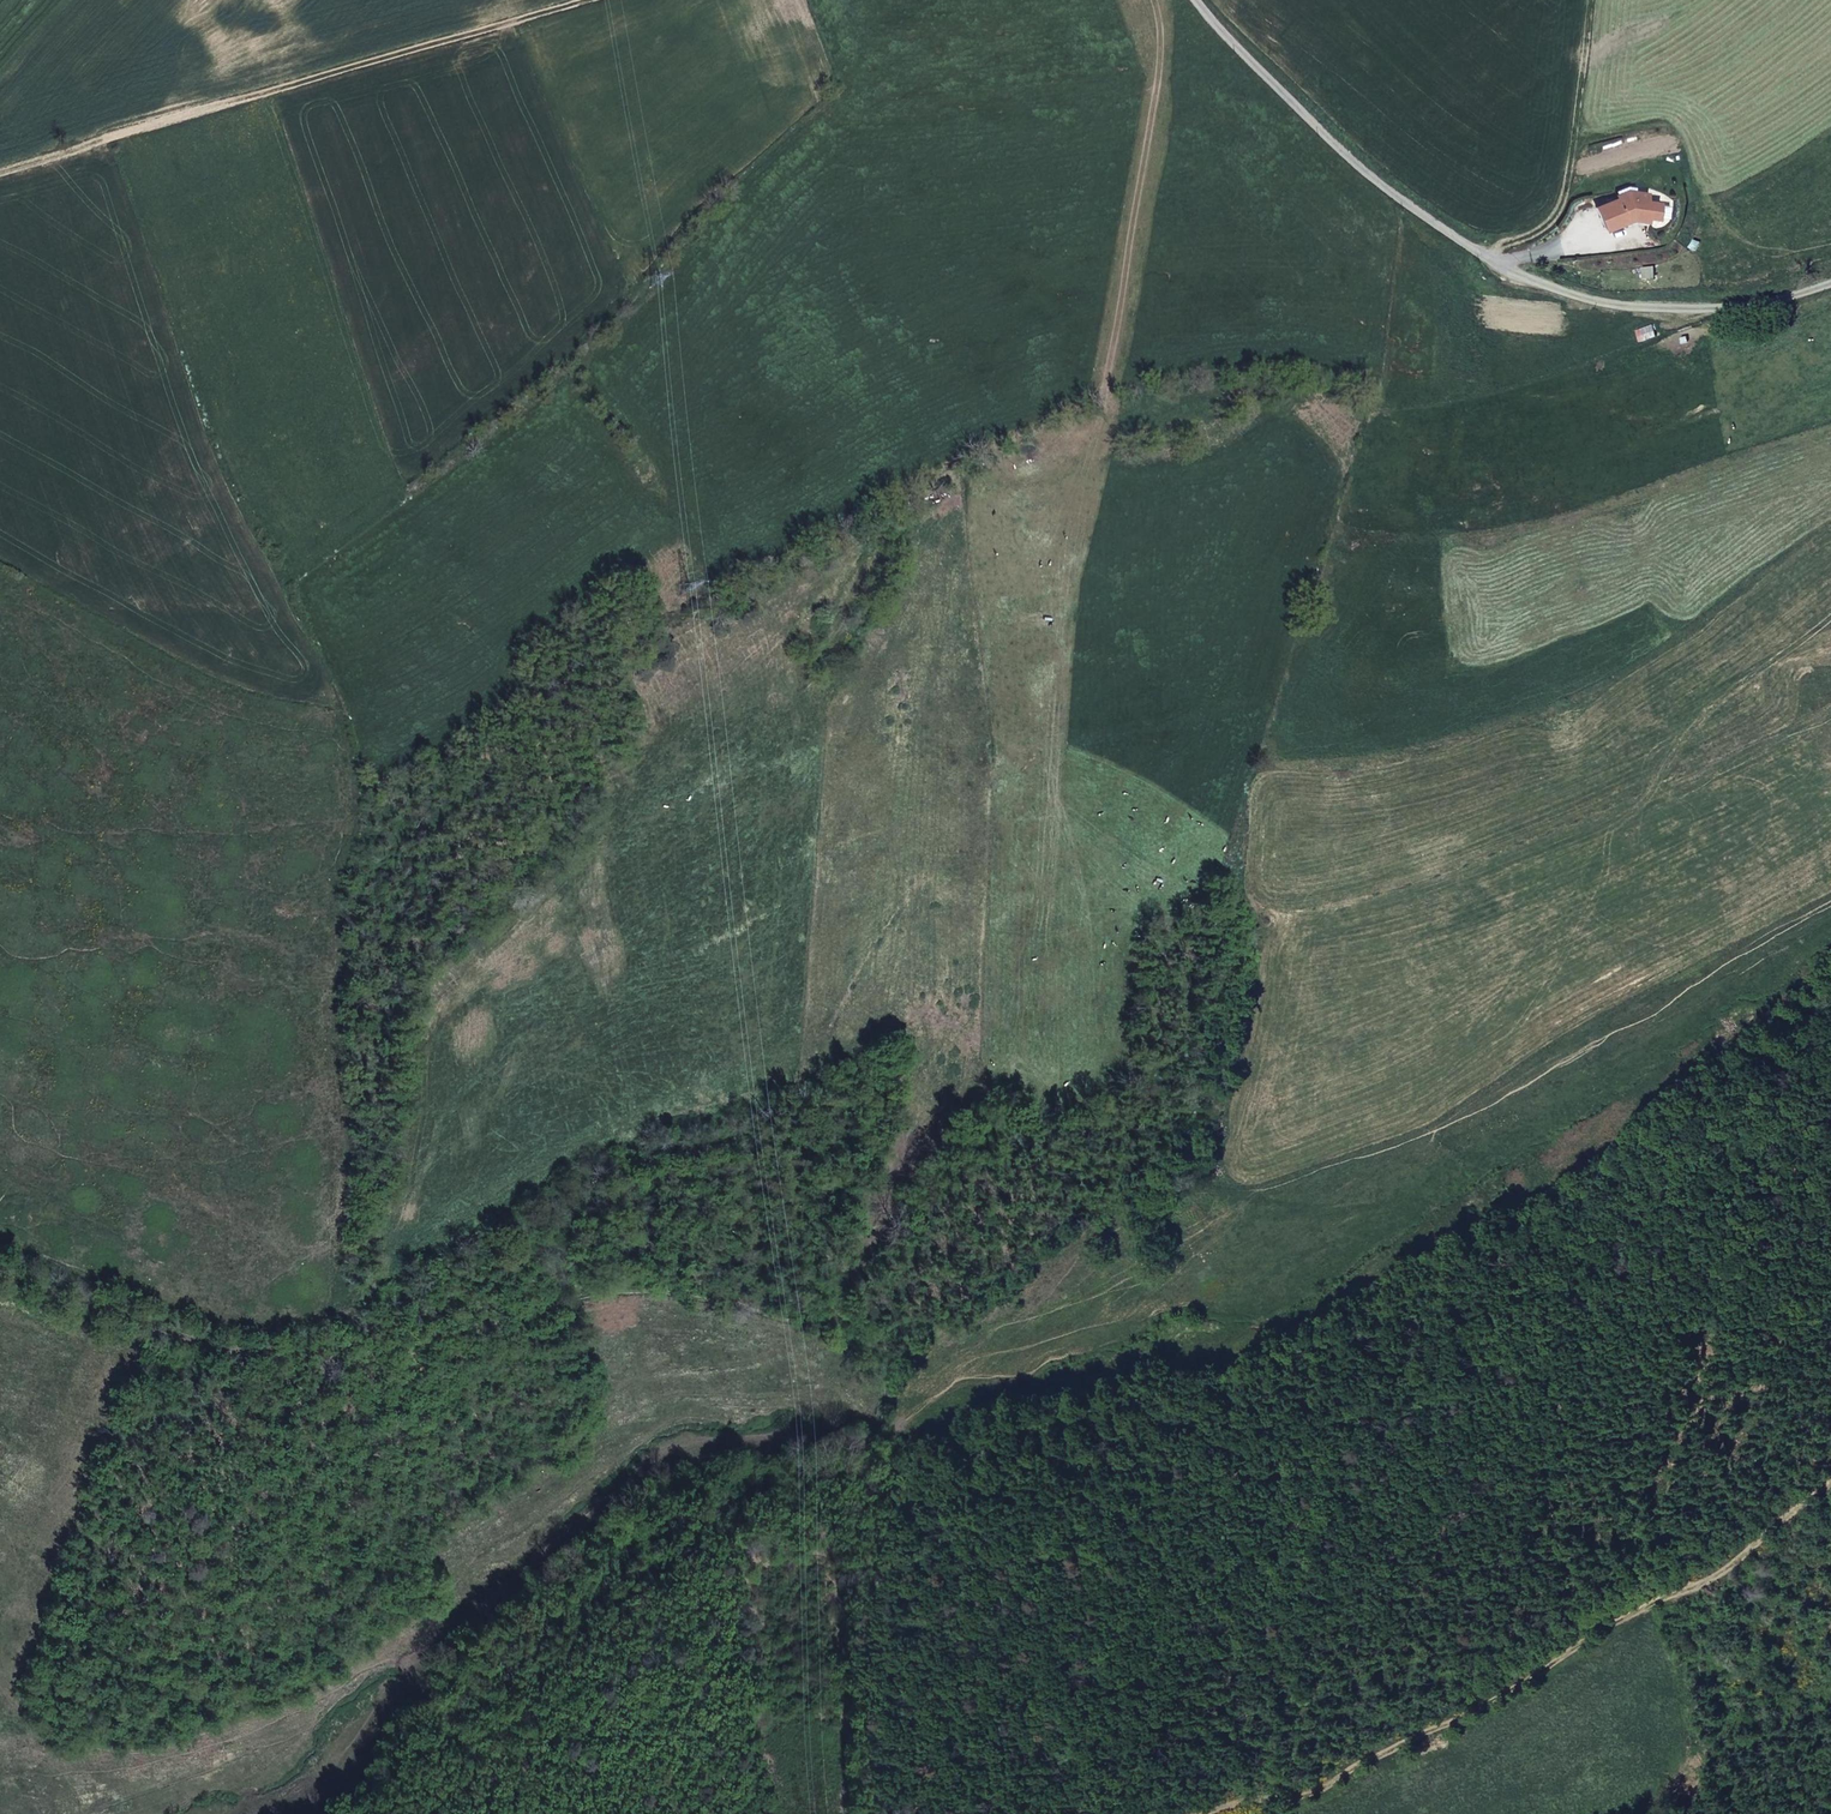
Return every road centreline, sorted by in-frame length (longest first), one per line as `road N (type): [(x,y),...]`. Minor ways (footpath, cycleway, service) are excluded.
road 1 (unclassified): [(1195,0),(1328,141),(1504,269),(1604,301),(1683,307),(1754,308),(1830,286)]
road 2 (track): [(588,0),(0,173)]

